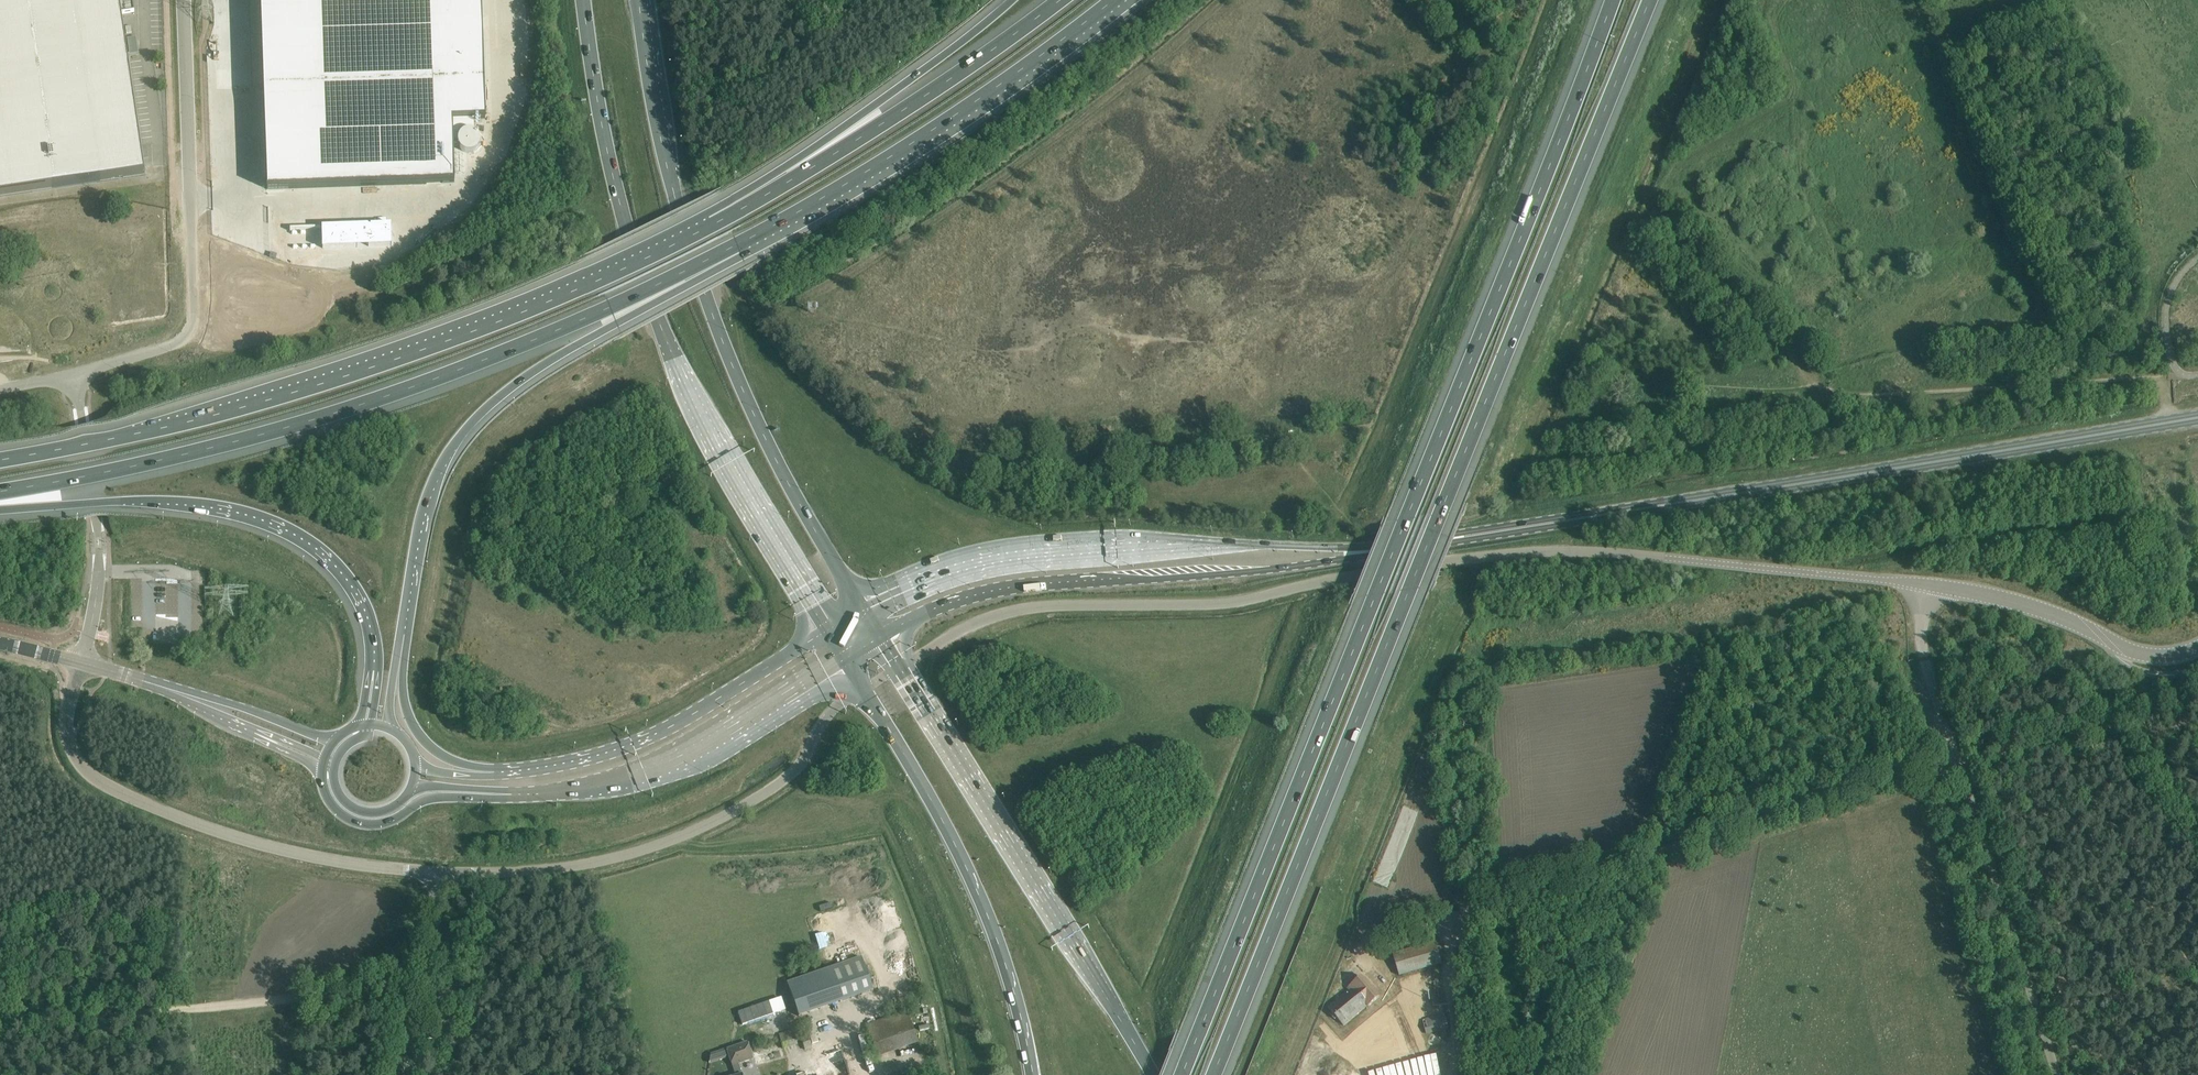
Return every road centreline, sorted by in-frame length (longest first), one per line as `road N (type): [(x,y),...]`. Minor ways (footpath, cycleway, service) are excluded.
road 1 (motorway): [(1214,1074),(1650,0)]
road 2 (motorway): [(1610,0),(1181,1074)]
road 3 (unclassified): [(1927,585),(1585,551),(1516,553),(1363,573),(1229,602),(1042,606),(975,624),(900,667)]
road 4 (track): [(2197,830),(2111,718),(1370,941),(1363,950),(1383,979)]
road 5 (primary): [(2197,417),(1411,544)]
road 6 (motorway): [(0,491),(252,437),(373,401),(513,349),(737,244)]
road 7 (motorway): [(726,216),(508,319),(376,366),(125,437),(0,461)]
road 8 (trunk): [(583,0),(608,154),(658,320),(743,496),(827,630)]
road 9 (trunk): [(863,608),(765,442),(714,315),(670,179),(638,0)]
road 10 (motorway): [(395,668),(416,534),(451,446),(544,364),(737,244)]
road 11 (primary): [(1411,544),(1193,543),(1015,556),(948,571),(863,608)]
road 12 (primary): [(881,636),(945,604),(1023,585),(1269,570),(1411,544)]
road 13 (unclassified): [(2055,1074),(1924,658),(1927,585)]
road 14 (unclassified): [(865,689),(830,712),(790,775),(680,837),(557,869),(443,873)]
road 15 (motorway): [(1154,1074),(900,667)]
road 16 (motorway): [(0,506),(160,499),(276,520),(325,549),(358,588),(376,633),(378,670)]
road 17 (unclassified): [(74,375),(161,349),(193,324),(185,0)]
road 18 (motorway): [(737,244),(1027,65),(1113,0)]
road 19 (track): [(0,1028),(344,993),(425,975)]
road 20 (unclassified): [(443,873),(326,859),(162,809),(86,769),(66,725)]
road 21 (motorway): [(865,689),(954,843),(995,939),(1030,1074)]
road 22 (motorway): [(1058,0),(884,122),(726,216)]
road 23 (trunk): [(827,630),(646,738),(568,762),(491,772)]
road 24 (trunk): [(511,794),(589,788),(671,764),(846,658)]
road 25 (motorway): [(1012,0),(726,216)]
road 26 (track): [(2163,374),(1879,394),(1812,385)]
road 27 (unclassified): [(81,661),(99,560),(74,375)]
road 28 (unclassified): [(1927,585),(2016,601),(2137,651),(2167,656),(2197,647)]
road 29 (trunk): [(322,769),(330,802),(370,825),(424,799),(511,794)]
road 30 (unclassified): [(408,1074),(443,873)]
road 31 (tertiary): [(335,739),(141,680)]
road 32 (track): [(1446,919),(1456,1026),(1446,1074)]
road 33 (motorway): [(491,772),(434,751),(406,710),(395,668)]
road 34 (tertiary): [(141,680),(256,729)]

